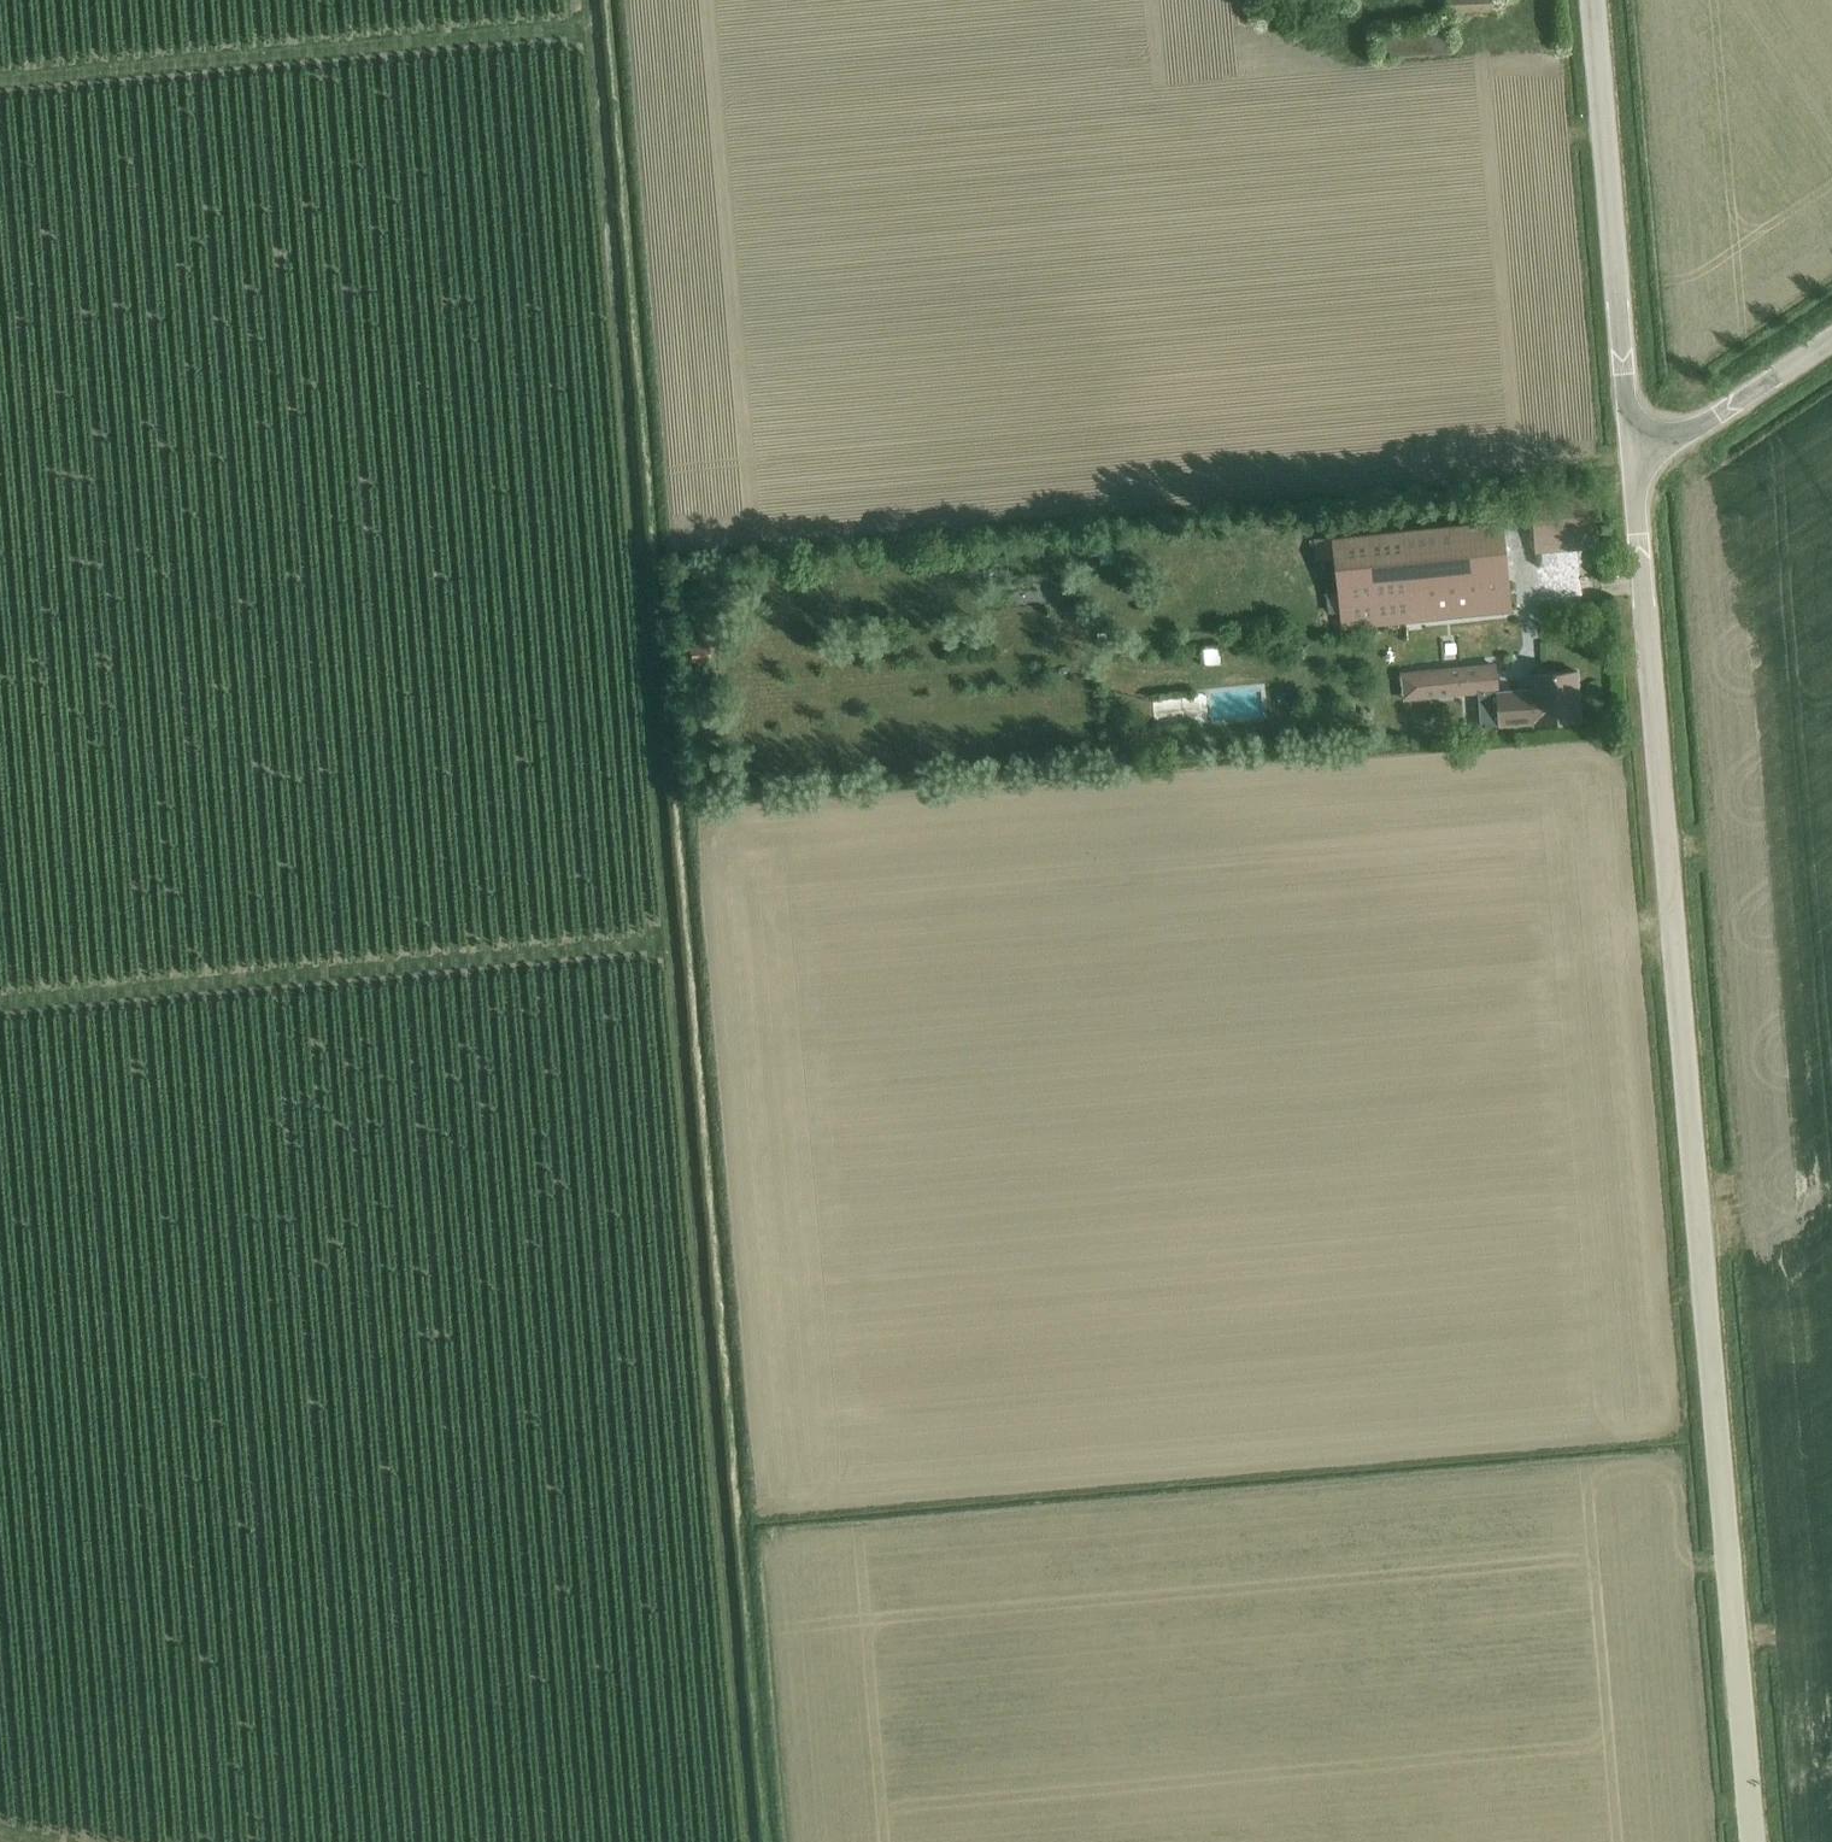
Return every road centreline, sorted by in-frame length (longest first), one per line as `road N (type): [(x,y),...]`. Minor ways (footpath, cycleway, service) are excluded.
road 1 (unclassified): [(1751,1841),(1635,452)]
road 2 (unclassified): [(1635,452),(1601,0)]
road 3 (unclassified): [(1635,452),(1670,446),(1724,416),(1831,344)]

